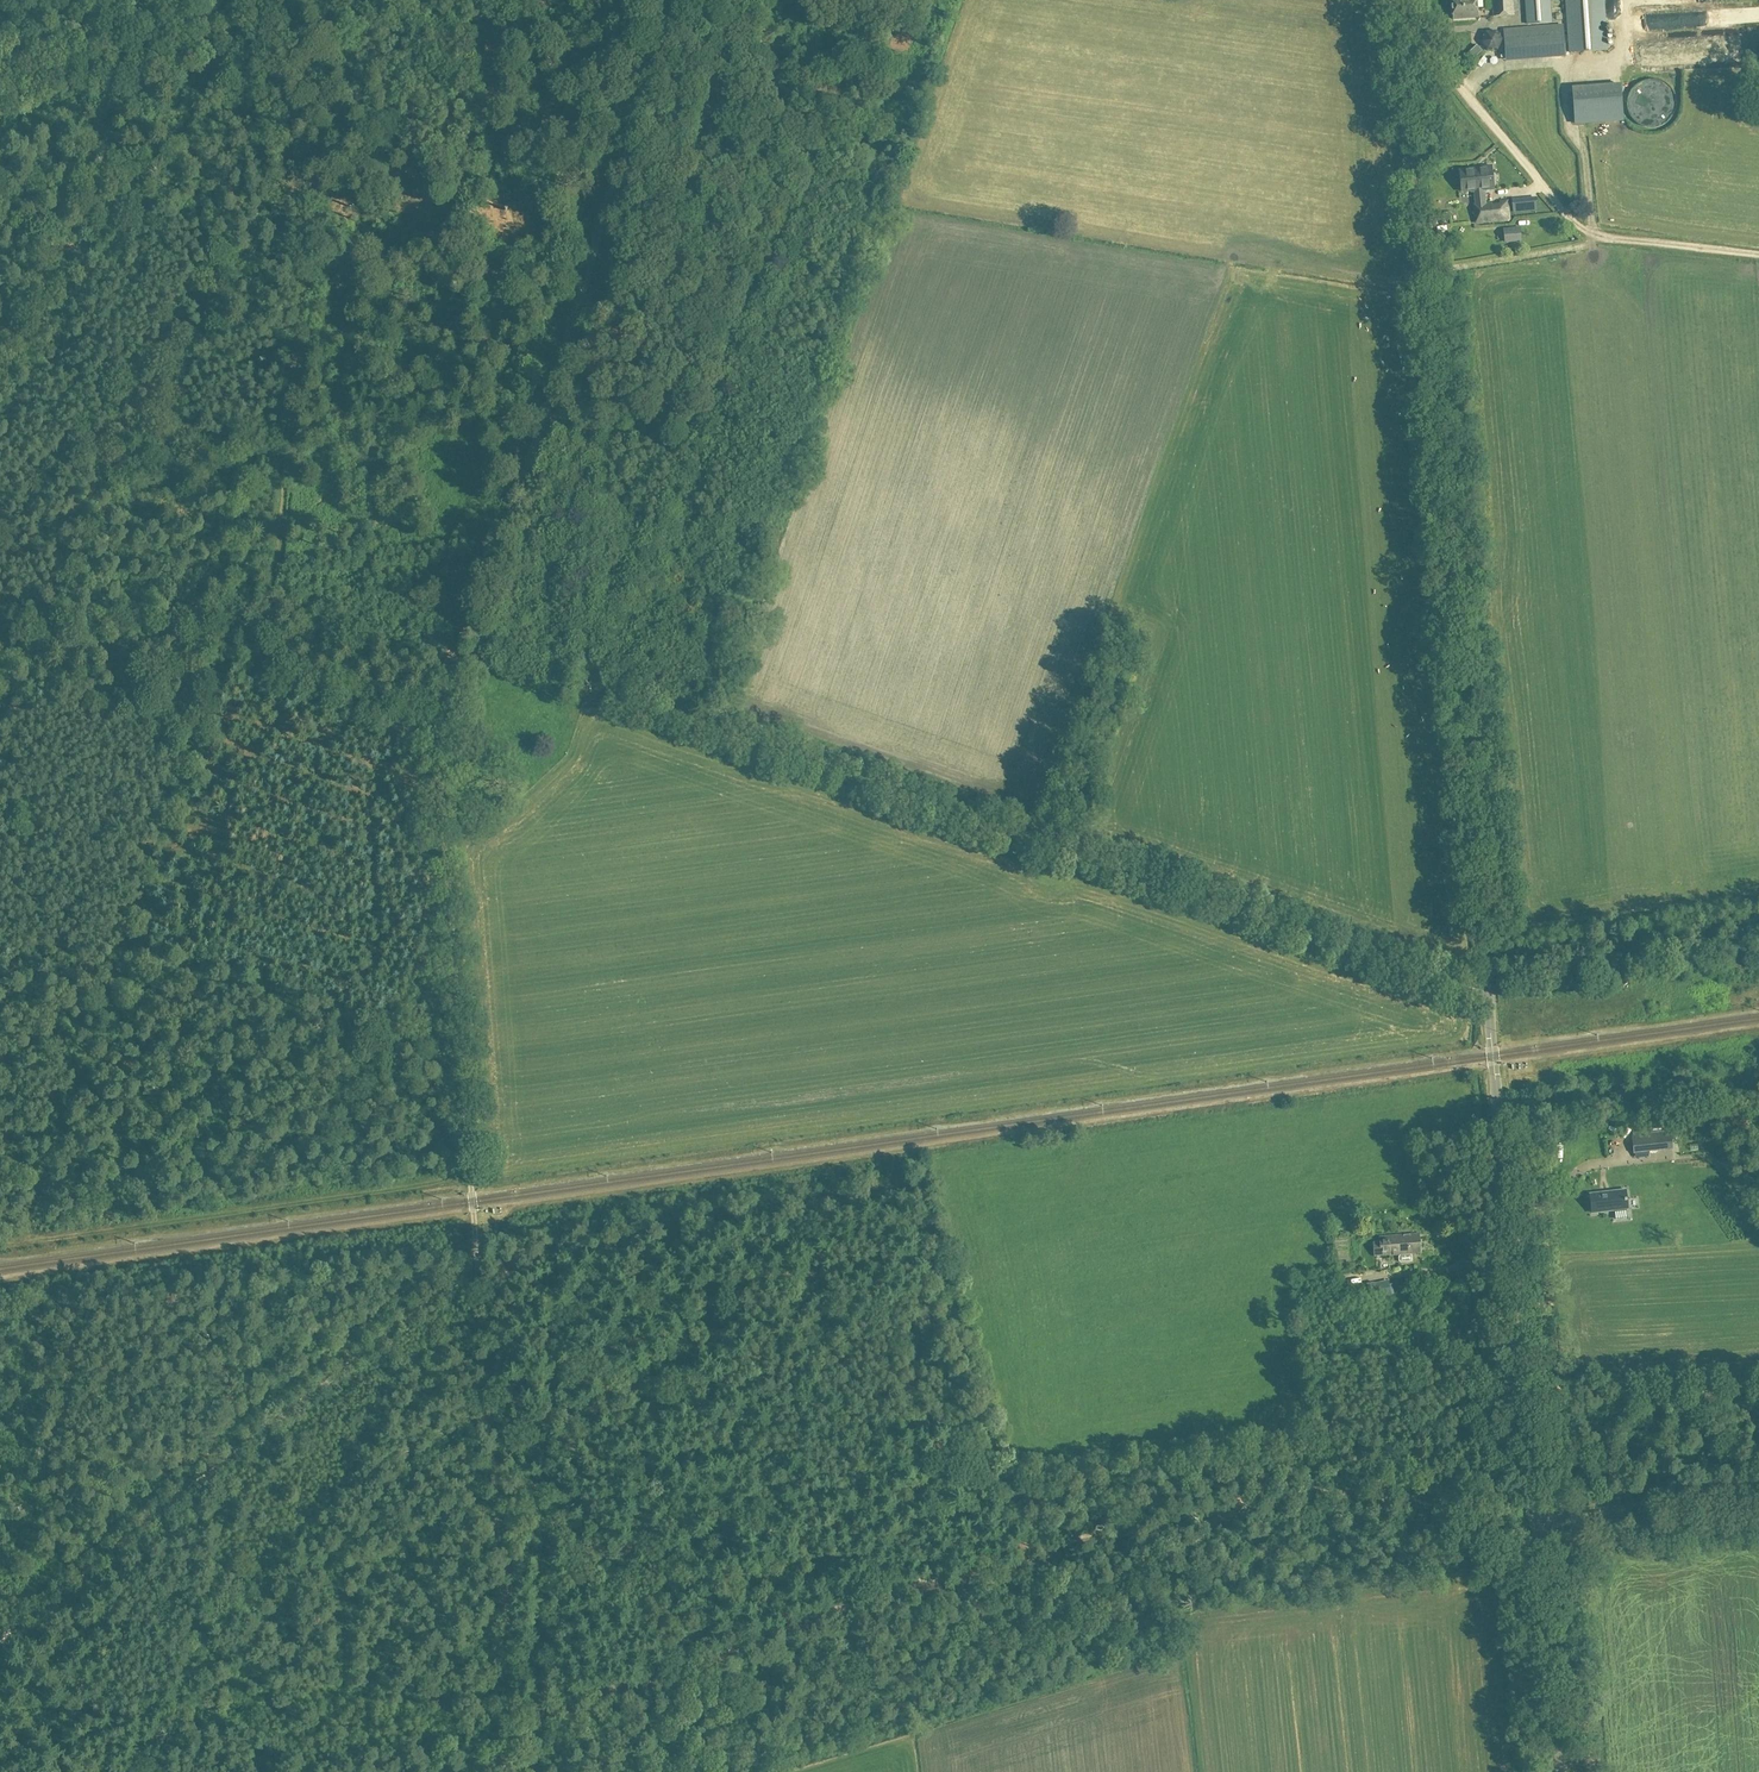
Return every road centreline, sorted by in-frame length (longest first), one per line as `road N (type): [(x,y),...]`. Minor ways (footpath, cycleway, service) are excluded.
road 1 (track): [(519,1736),(475,1269),(444,729),(668,0)]
road 2 (unclassified): [(1540,1525),(1392,11),(1384,0)]
road 3 (track): [(261,639),(224,618),(27,1244),(470,1182)]
road 4 (track): [(1541,1532),(1384,1499),(1290,1498),(1167,1540),(1106,1540),(1049,1552),(995,1577),(883,1592),(668,1681),(571,1699),(519,1736)]
road 5 (track): [(1490,991),(585,678)]
road 6 (track): [(261,639),(292,444),(301,226),(255,0)]
road 7 (track): [(475,1269),(0,1638)]
road 8 (track): [(1758,255),(1617,239),(1579,226),(1392,11)]
road 9 (unclassified): [(1563,1771),(1540,1525)]
road 10 (unclassified): [(1540,1525),(1758,1493)]
road 11 (track): [(444,729),(282,668),(261,639)]

